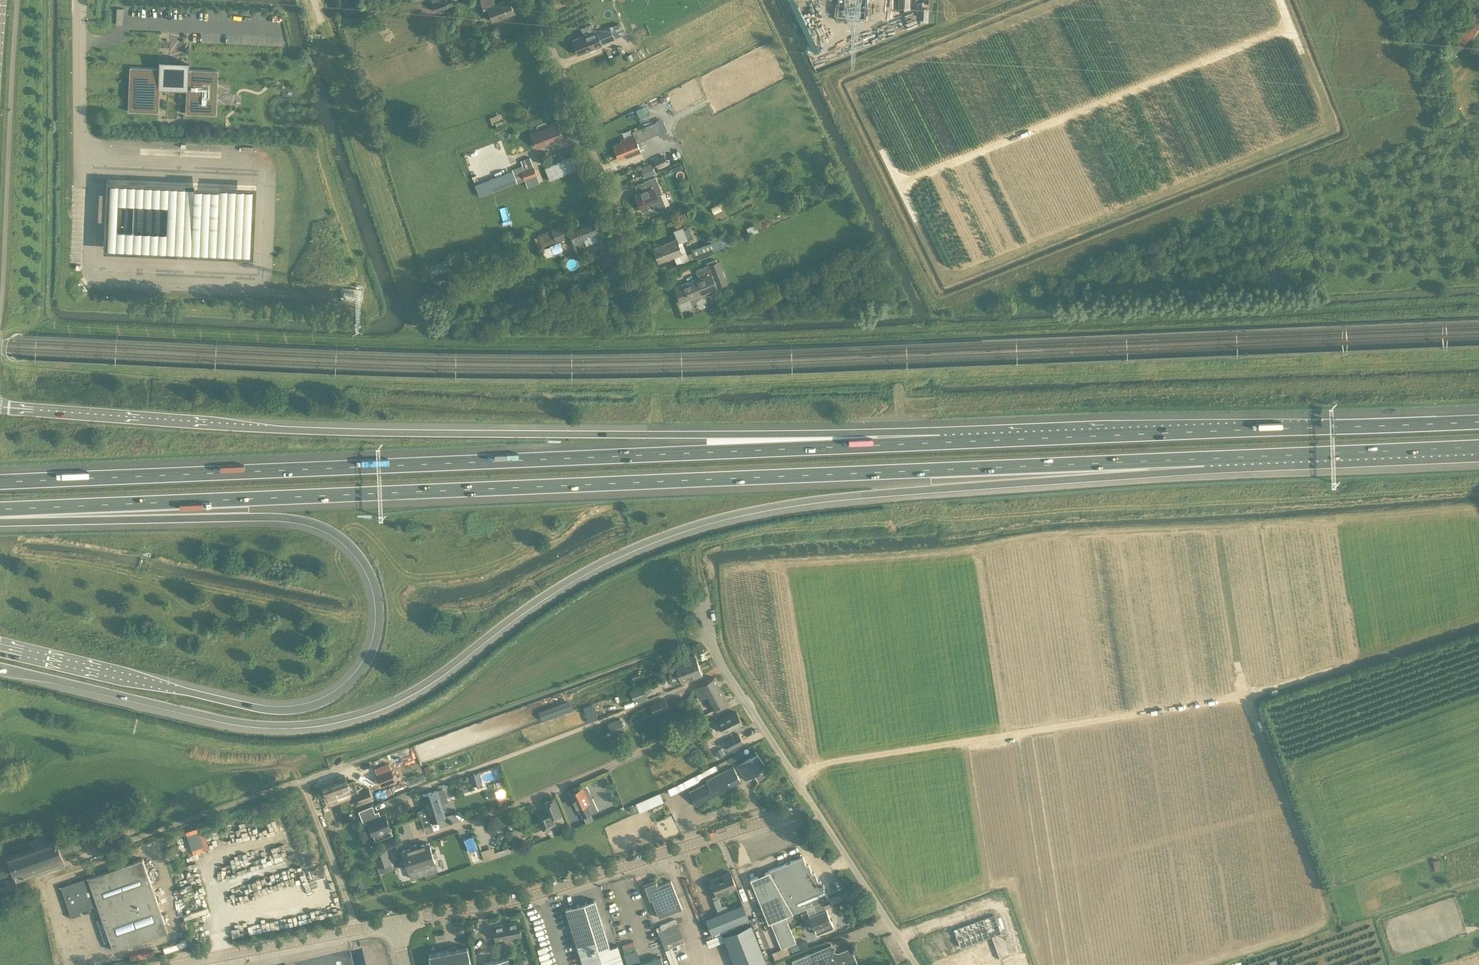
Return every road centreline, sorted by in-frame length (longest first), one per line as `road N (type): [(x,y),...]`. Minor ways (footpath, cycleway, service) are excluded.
road 1 (motorway): [(0,667),(232,722),(312,724),(402,696),(596,567),(663,534),(818,499),(1206,458)]
road 2 (motorway): [(0,509),(1206,458)]
road 3 (motorway): [(940,443),(0,482)]
road 4 (motorway): [(940,443),(328,431),(0,410)]
road 5 (motorway): [(0,514),(300,520),(356,551),(380,610),(375,645),(357,677),(329,700),(293,711),(0,647)]
road 6 (motorway): [(1478,422),(940,443)]
road 7 (unclassified): [(929,964),(722,669),(707,637),(703,591)]
road 8 (unclassified): [(390,924),(500,901),(788,815)]
road 9 (unclassified): [(654,310),(534,0)]
road 10 (motorway): [(1206,458),(1478,446)]
road 11 (track): [(307,780),(76,862)]
road 12 (unclassified): [(190,964),(357,931)]
road 13 (unclassified): [(357,931),(307,780)]

